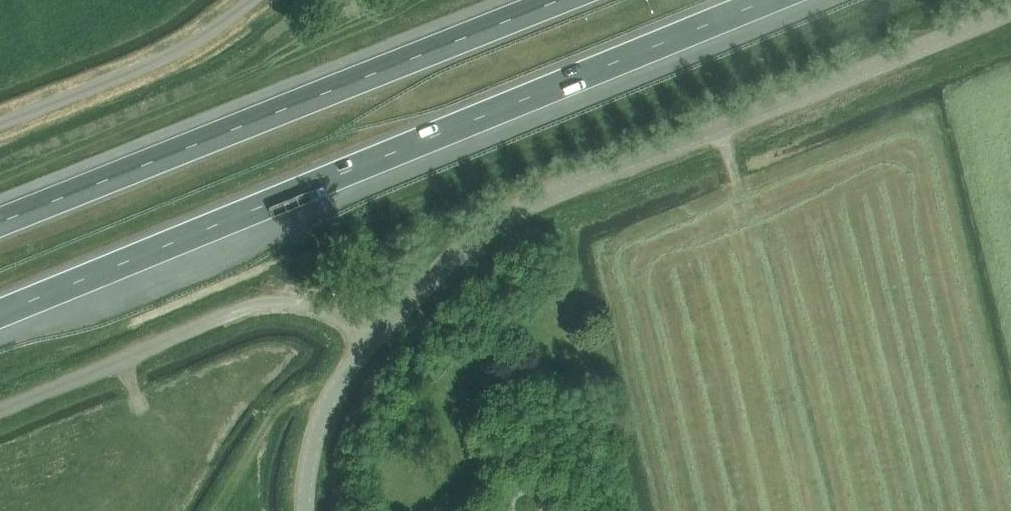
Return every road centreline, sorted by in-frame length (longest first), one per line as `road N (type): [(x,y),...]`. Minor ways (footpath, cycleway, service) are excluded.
road 1 (motorway): [(0,313),(766,0)]
road 2 (tertiary): [(327,332),(378,323),(515,210),(1010,8)]
road 3 (motorway): [(557,0),(0,222)]
road 4 (unclassified): [(0,406),(222,318),(258,314),(327,332)]
road 5 (unclassified): [(0,122),(153,63),(248,0)]
road 6 (tertiary): [(304,510),(327,332)]

